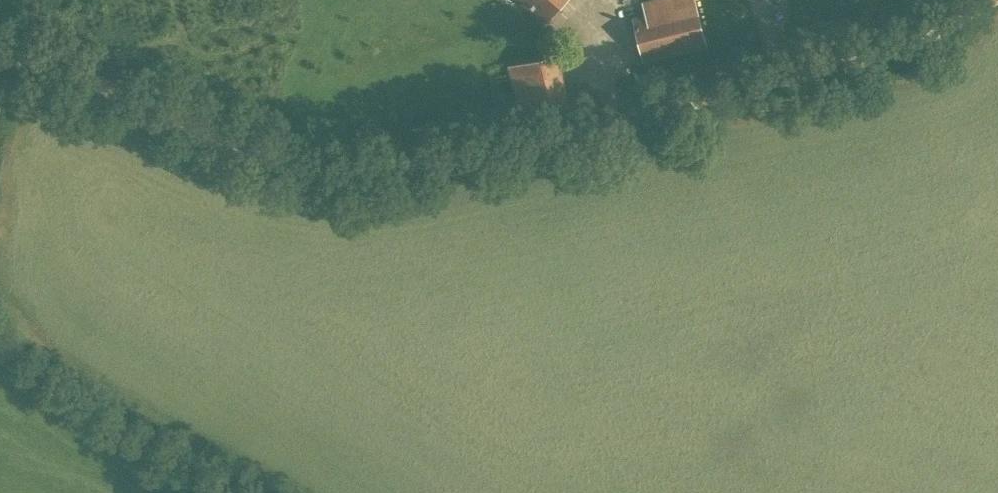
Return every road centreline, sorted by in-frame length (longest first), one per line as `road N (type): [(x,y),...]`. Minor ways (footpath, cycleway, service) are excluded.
road 1 (track): [(0,53),(273,155),(381,168),(560,138),(855,59),(921,39),(992,0)]

